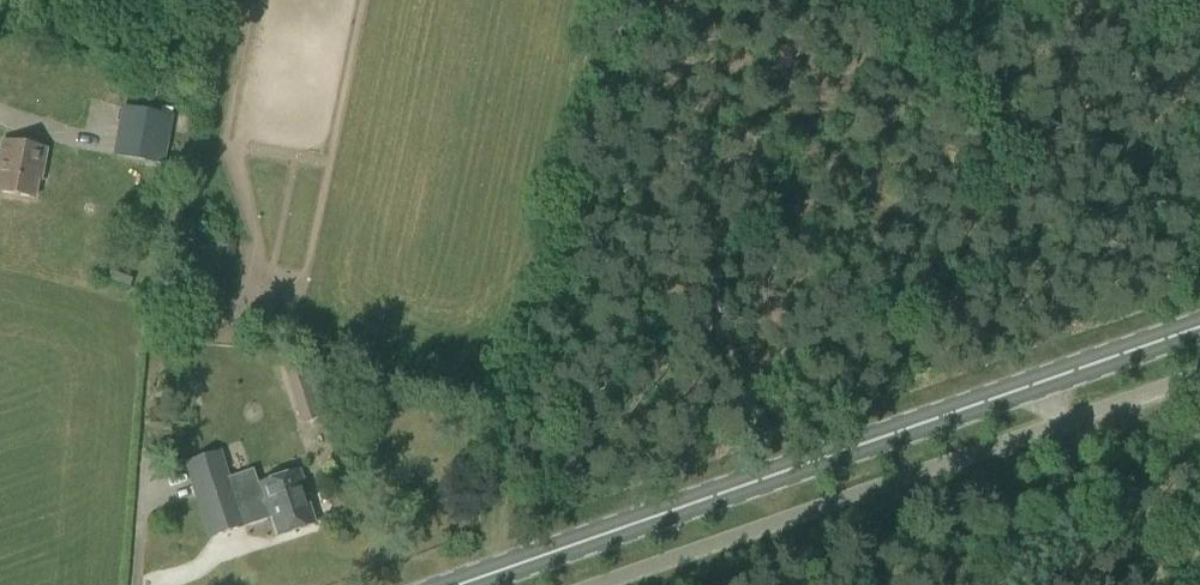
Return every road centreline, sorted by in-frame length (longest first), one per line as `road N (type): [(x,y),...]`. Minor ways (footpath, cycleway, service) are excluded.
road 1 (primary): [(464,584),(1199,328)]
road 2 (track): [(1056,426),(1076,498),(1087,584)]
road 3 (track): [(1061,446),(1032,475),(1014,584)]

